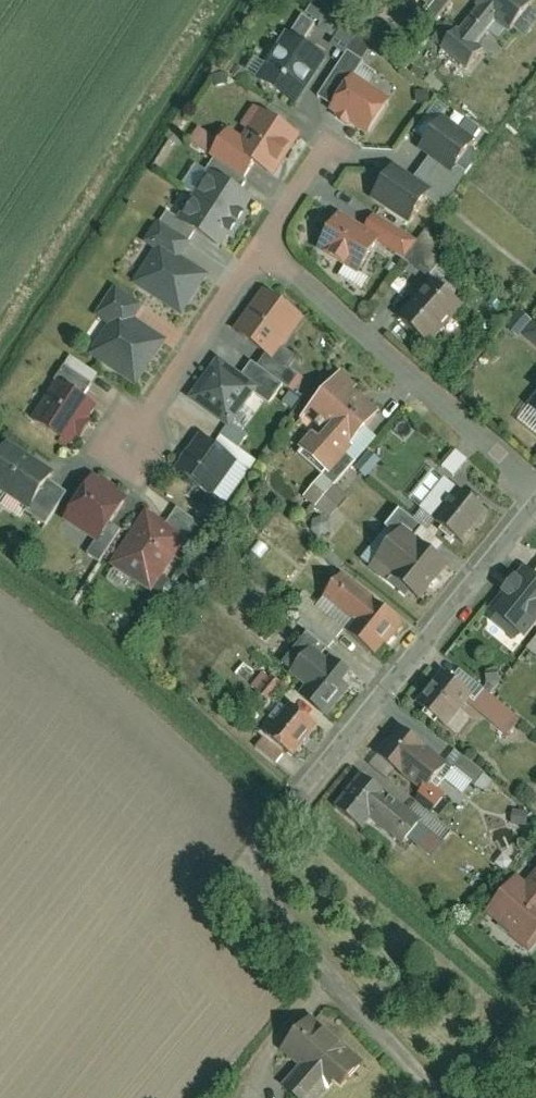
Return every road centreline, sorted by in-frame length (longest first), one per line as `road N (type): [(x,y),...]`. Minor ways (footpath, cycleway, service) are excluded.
road 1 (residential): [(274,823),(535,506)]
road 2 (residential): [(264,245),(535,492)]
road 3 (residential): [(128,450),(264,245)]
road 4 (residential): [(264,245),(332,144)]

